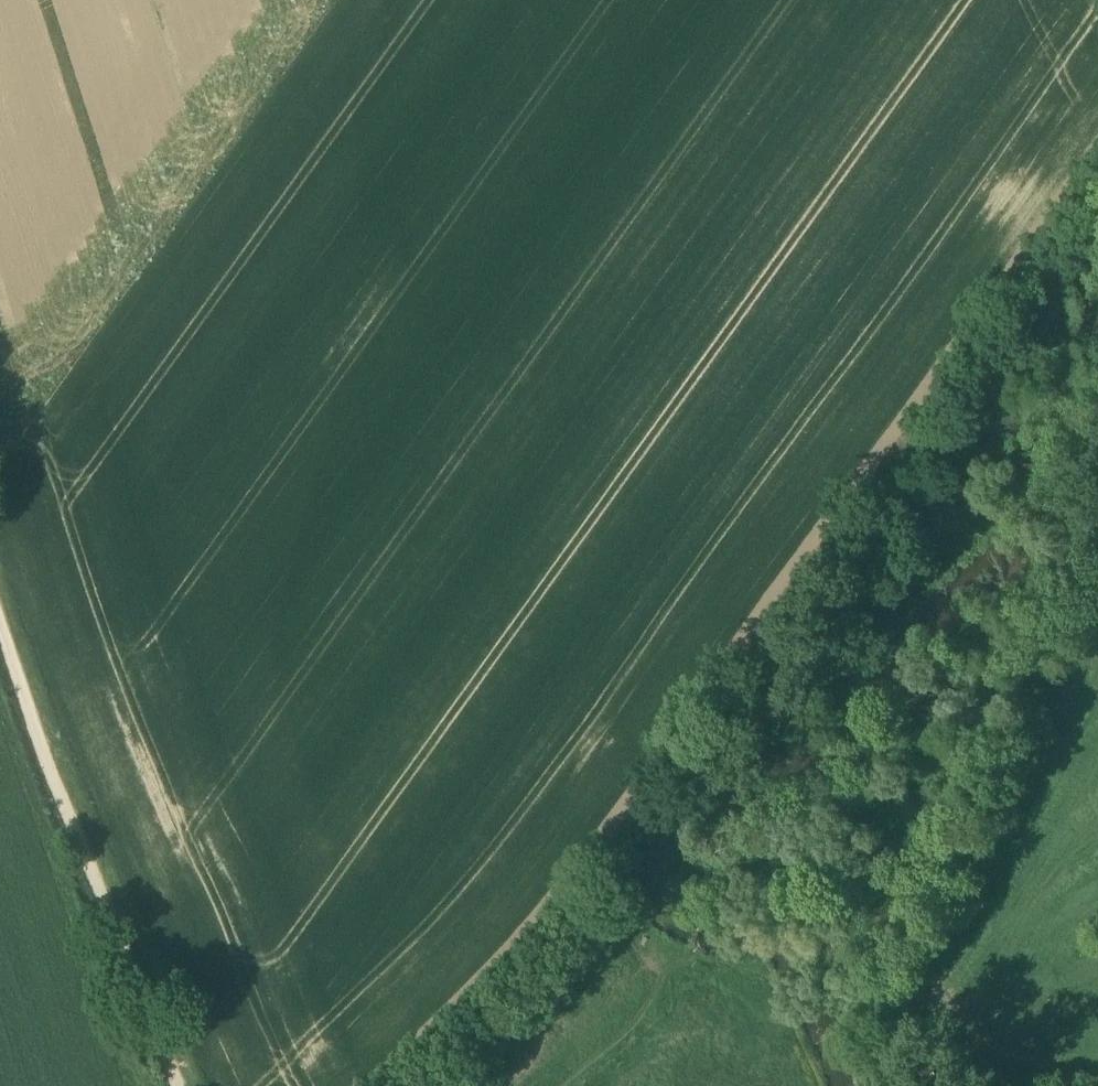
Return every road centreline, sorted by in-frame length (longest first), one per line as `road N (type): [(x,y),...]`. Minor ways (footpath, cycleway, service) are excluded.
road 1 (track): [(176,1085),(41,747),(0,615)]

